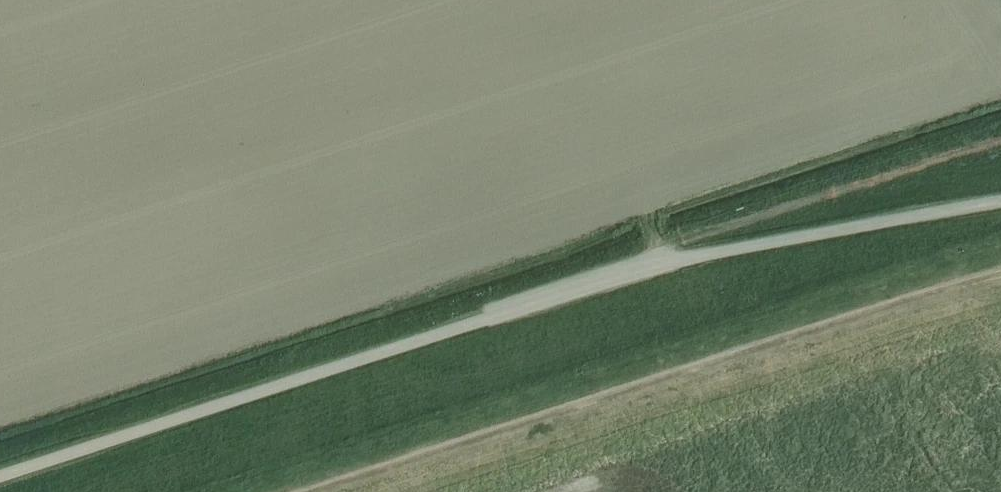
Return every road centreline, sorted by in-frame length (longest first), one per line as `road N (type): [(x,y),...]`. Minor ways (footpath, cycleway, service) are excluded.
road 1 (unclassified): [(0,473),(577,288),(733,248),(1000,206)]
road 2 (track): [(1000,269),(292,491)]

